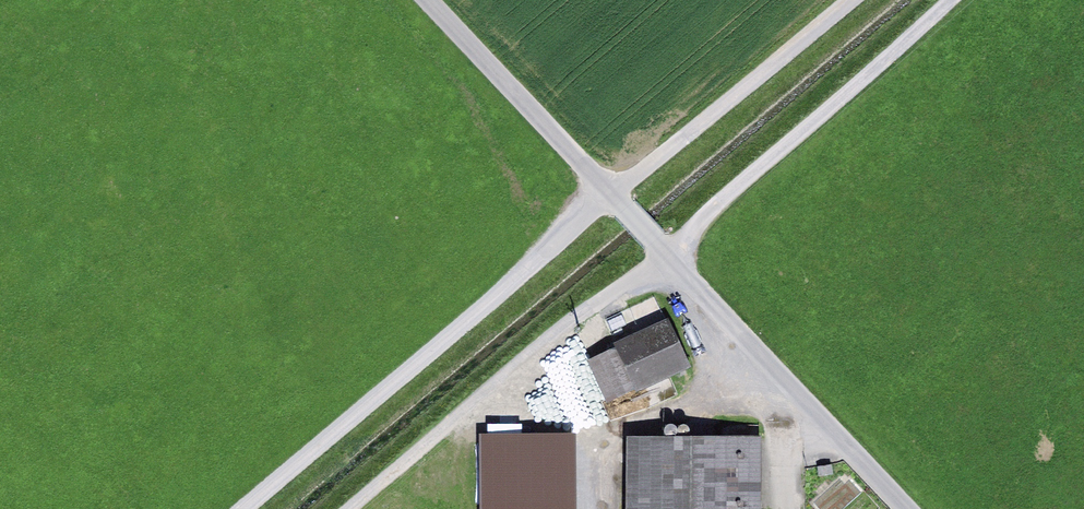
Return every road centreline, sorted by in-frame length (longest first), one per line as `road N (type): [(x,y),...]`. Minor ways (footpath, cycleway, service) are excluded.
road 1 (track): [(248,508),(608,195),(854,0)]
road 2 (track): [(350,508),(586,309),(666,254),(951,0)]
road 3 (unclassified): [(430,0),(906,508)]

